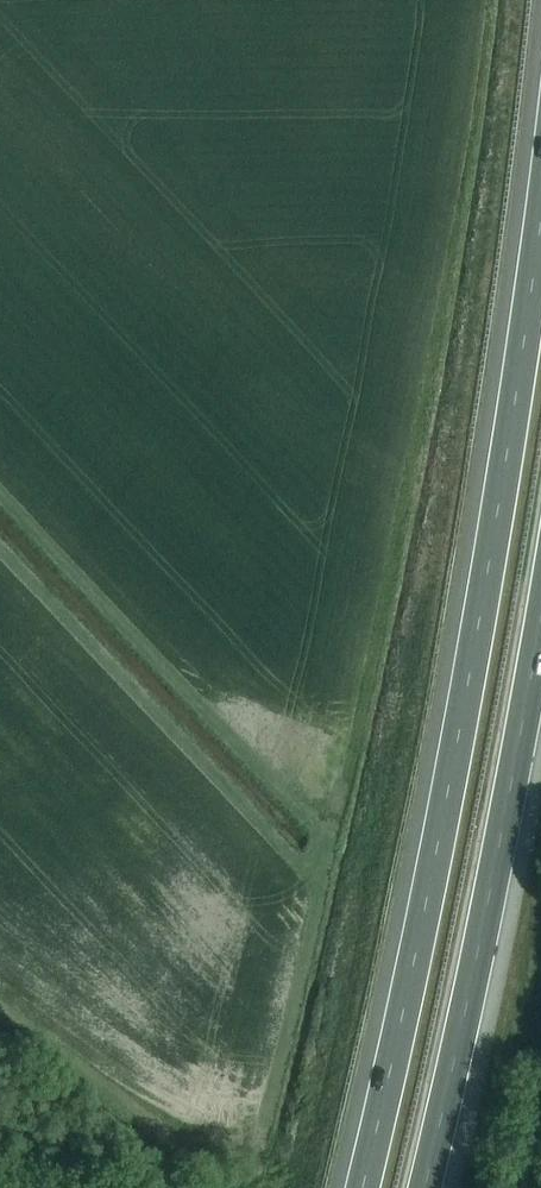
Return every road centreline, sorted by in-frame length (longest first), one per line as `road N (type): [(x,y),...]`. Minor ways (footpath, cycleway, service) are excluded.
road 1 (motorway): [(540,225),(449,798),(363,1187)]
road 2 (motorway): [(426,1187),(502,845),(540,617)]

